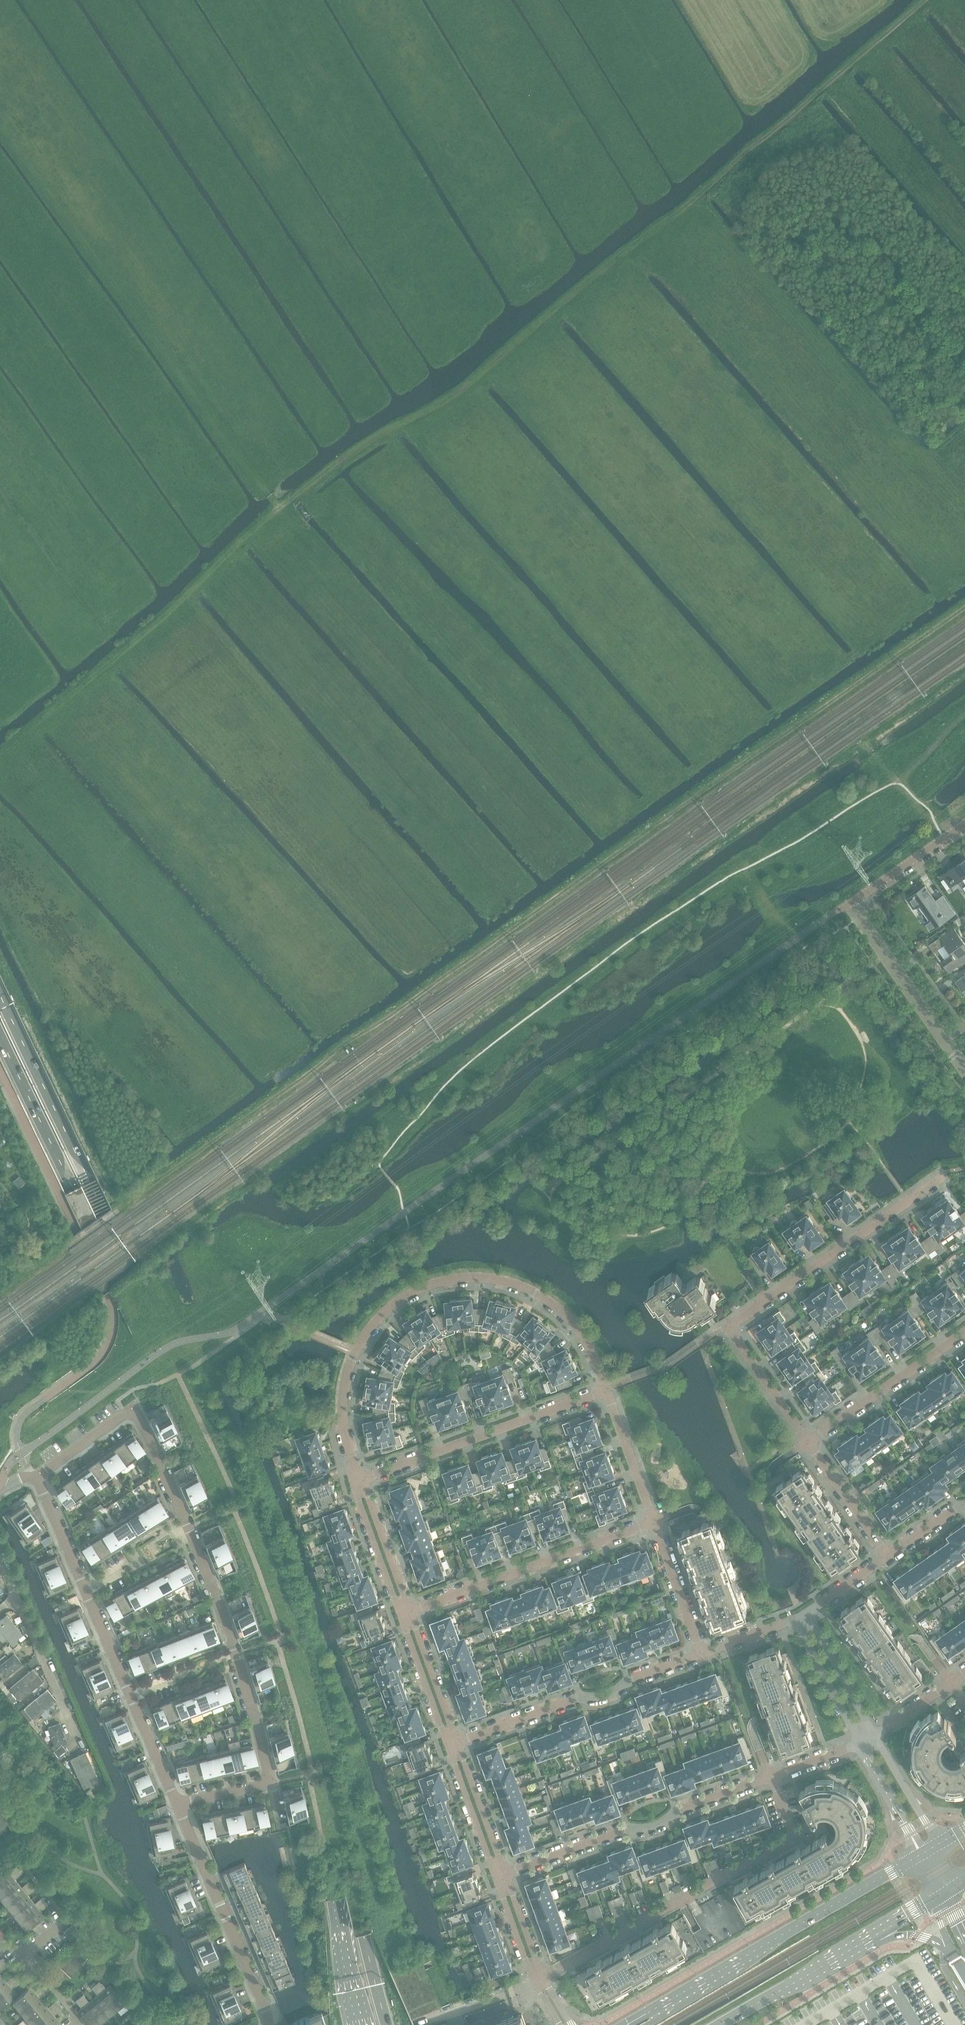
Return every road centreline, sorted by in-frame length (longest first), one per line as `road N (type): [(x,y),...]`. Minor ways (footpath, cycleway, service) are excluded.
road 1 (track): [(0,755),(249,535),(363,444),(475,379),(926,0)]
road 2 (track): [(964,609),(0,1297)]
road 3 (primary): [(386,2024),(289,1628),(223,1467),(0,995)]
road 4 (primary): [(0,1038),(240,1550),(269,1630),(305,1752),(357,2024)]
road 5 (residential): [(35,1477),(125,1414),(137,1414),(215,1596),(271,1784)]
road 6 (residential): [(806,1443),(727,1328),(944,1172)]
road 7 (residential): [(543,1976),(787,1840),(792,1830),(771,1776)]
road 8 (residential): [(964,1070),(850,904),(964,823)]
road 9 (secondary): [(919,1855),(627,2024)]
road 10 (residential): [(605,1389),(580,1331),(560,1310),(536,1292),(483,1278),(420,1288),(396,1303),(356,1352)]
road 11 (residential): [(506,1874),(656,1826),(771,1776)]
road 12 (residential): [(409,1612),(656,1523)]
road 13 (residential): [(359,1480),(605,1389)]
road 14 (residential): [(457,1743),(703,1654)]
road 15 (secondary): [(721,2024),(935,1900)]
road 16 (residential): [(177,1804),(269,2024)]
road 17 (residential): [(806,1443),(964,1332)]
road 18 (residential): [(78,1741),(17,1598)]
road 19 (residential): [(656,1523),(605,1389)]
road 20 (residential): [(359,1480),(360,1502),(401,1615)]
road 21 (residential): [(409,1612),(359,1480)]
road 22 (residential): [(795,1620),(862,1744)]
road 23 (residential): [(448,1746),(496,1878)]
road 24 (residential): [(506,1874),(457,1743)]
road 25 (residential): [(457,1743),(409,1612)]
road 26 (residential): [(875,1735),(808,1613)]
road 27 (residential): [(703,1654),(656,1523)]
road 28 (residential): [(401,1615),(448,1746)]
road 29 (residential): [(886,1556),(806,1443)]
road 30 (residential): [(359,1480),(343,1415),(356,1352)]
road 31 (residential): [(934,1846),(875,1735)]
road 32 (residential): [(862,1744),(919,1855)]
road 33 (residential): [(35,1477),(86,1590)]

